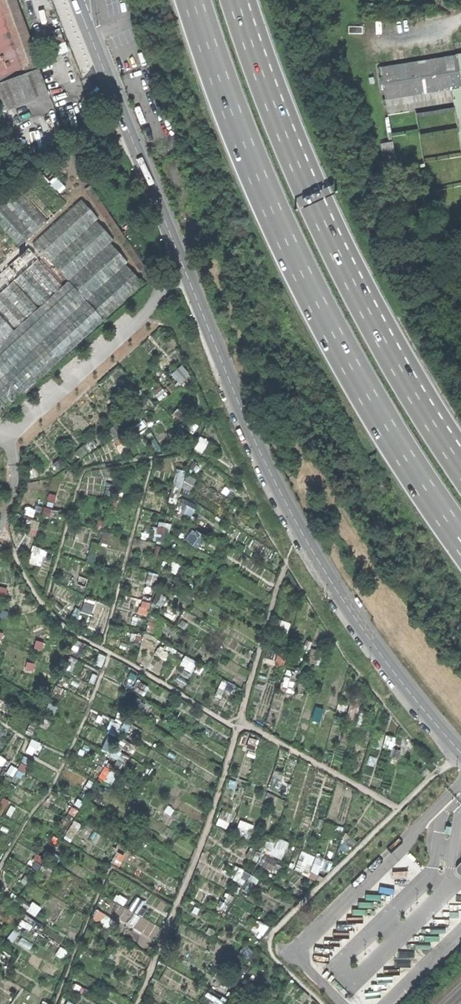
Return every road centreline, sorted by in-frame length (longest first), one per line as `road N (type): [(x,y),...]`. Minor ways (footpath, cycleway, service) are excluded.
road 1 (unclassified): [(460,753),(384,659),(283,498),(83,19)]
road 2 (trunk): [(196,0),(251,152),(345,353),(460,540)]
road 3 (trunk): [(460,467),(331,244),(239,24)]

